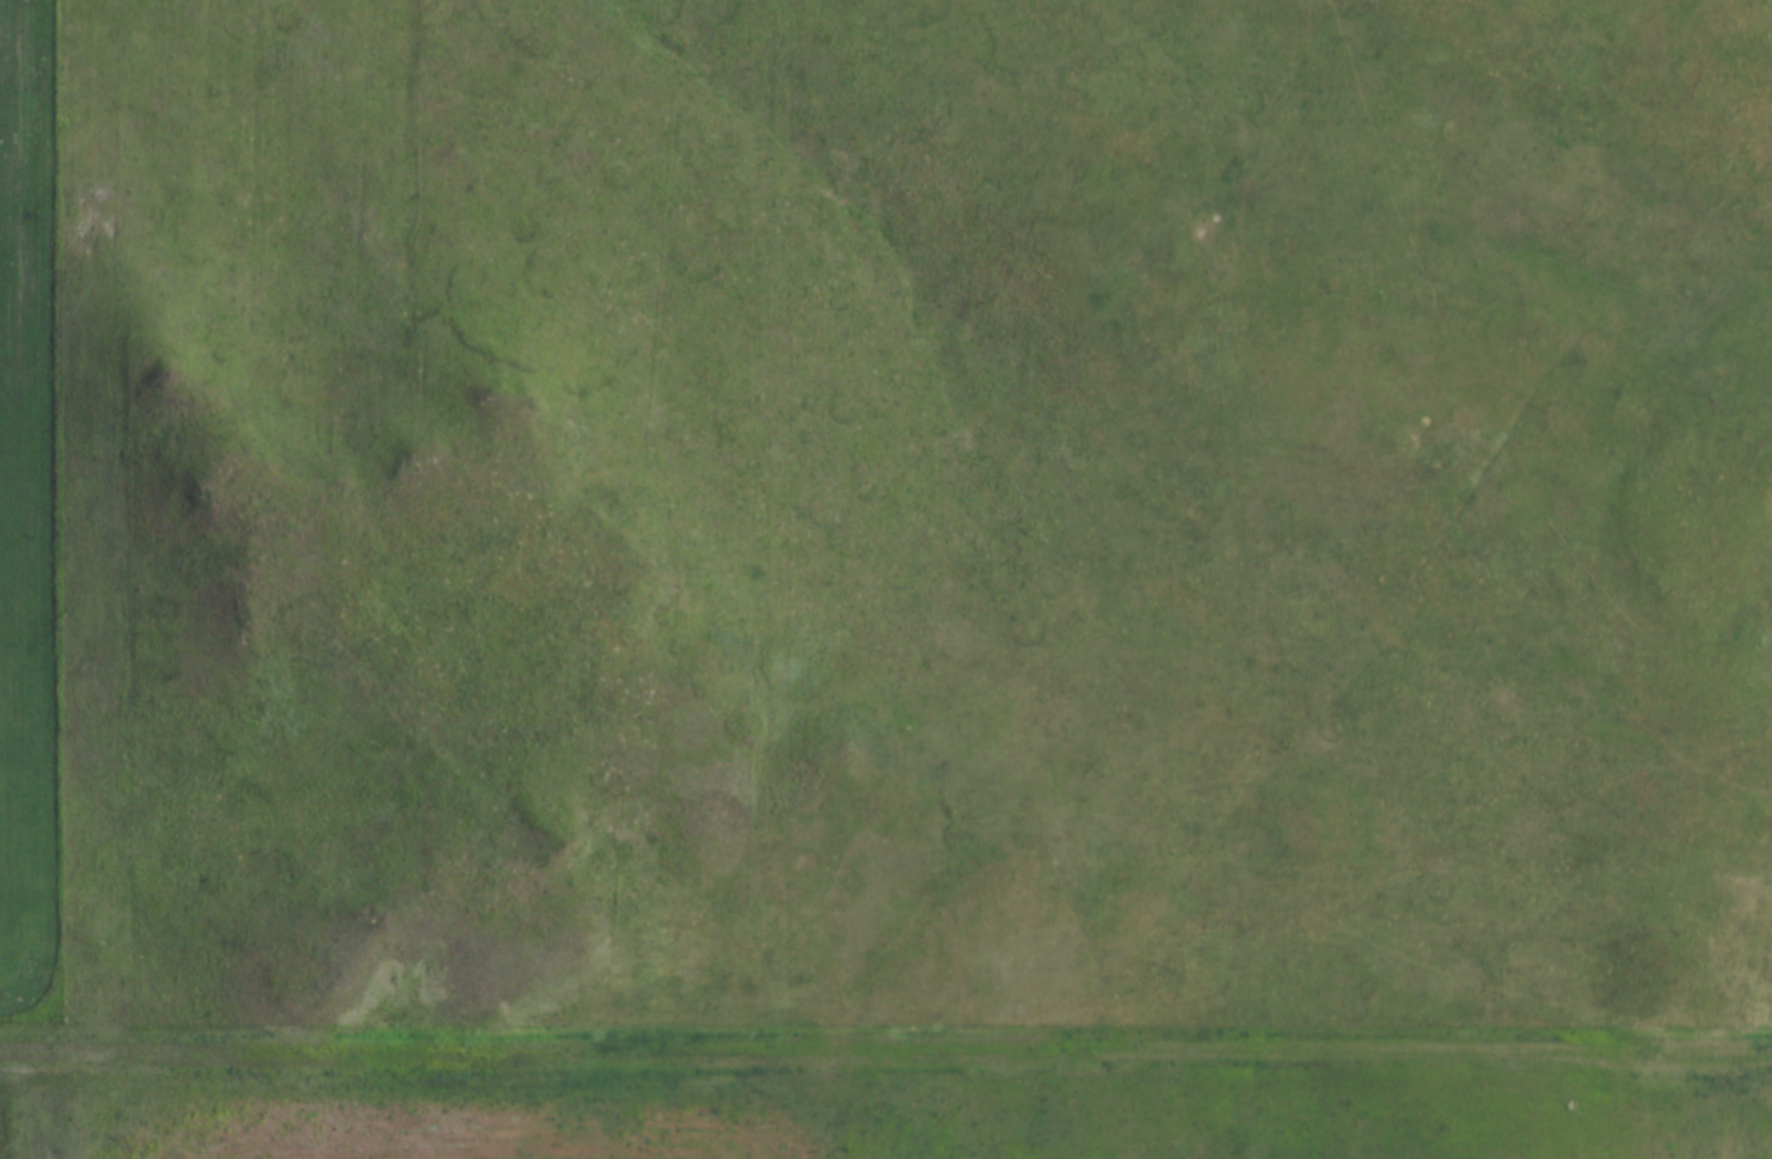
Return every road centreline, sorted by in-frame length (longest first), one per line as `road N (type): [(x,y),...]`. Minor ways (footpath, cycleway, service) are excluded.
road 1 (track): [(0,1050),(1581,1047),(1771,1054)]

